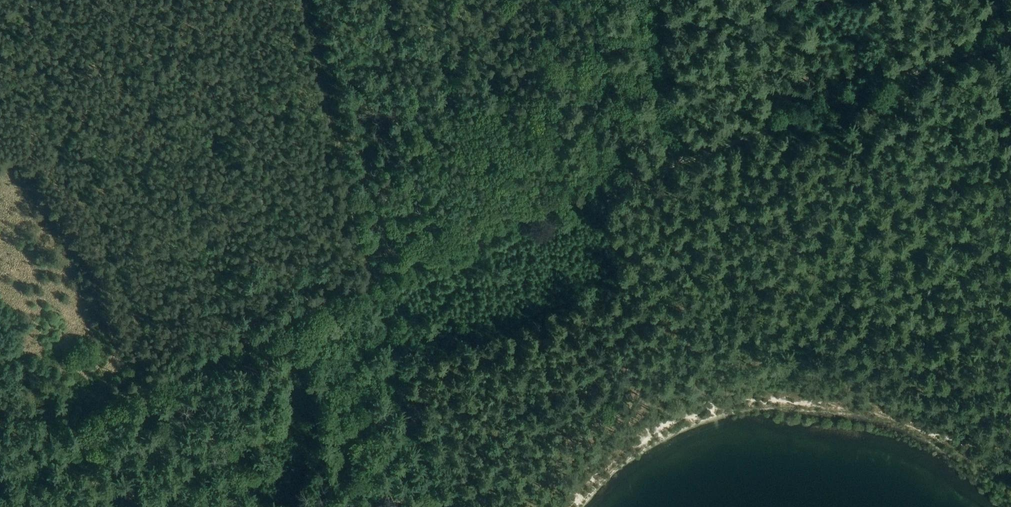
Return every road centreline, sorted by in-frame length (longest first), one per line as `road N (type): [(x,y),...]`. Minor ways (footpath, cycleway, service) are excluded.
road 1 (track): [(0,458),(373,281)]
road 2 (track): [(686,160),(1010,31)]
road 3 (track): [(373,281),(686,160)]
road 4 (track): [(373,281),(304,0)]

